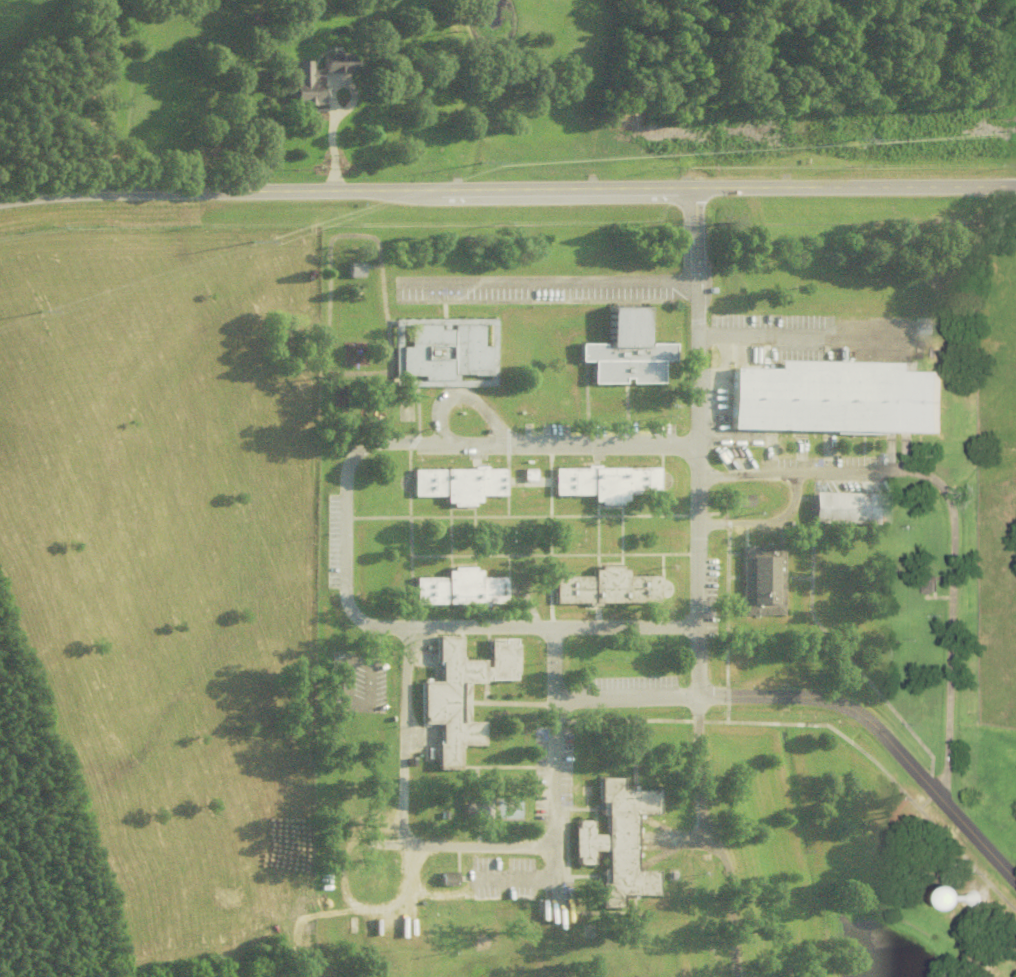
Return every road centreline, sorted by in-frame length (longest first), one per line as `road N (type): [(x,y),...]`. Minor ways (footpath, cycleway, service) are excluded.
road 1 (primary): [(1015,184),(112,189),(0,198)]
road 2 (residential): [(696,626),(367,623),(345,598),(344,478),(355,453),(382,441),(697,442)]
road 3 (residential): [(1015,878),(882,733),(840,703),(553,699)]
road 4 (residential): [(699,696),(693,187)]
road 5 (residential): [(552,627),(554,880)]

